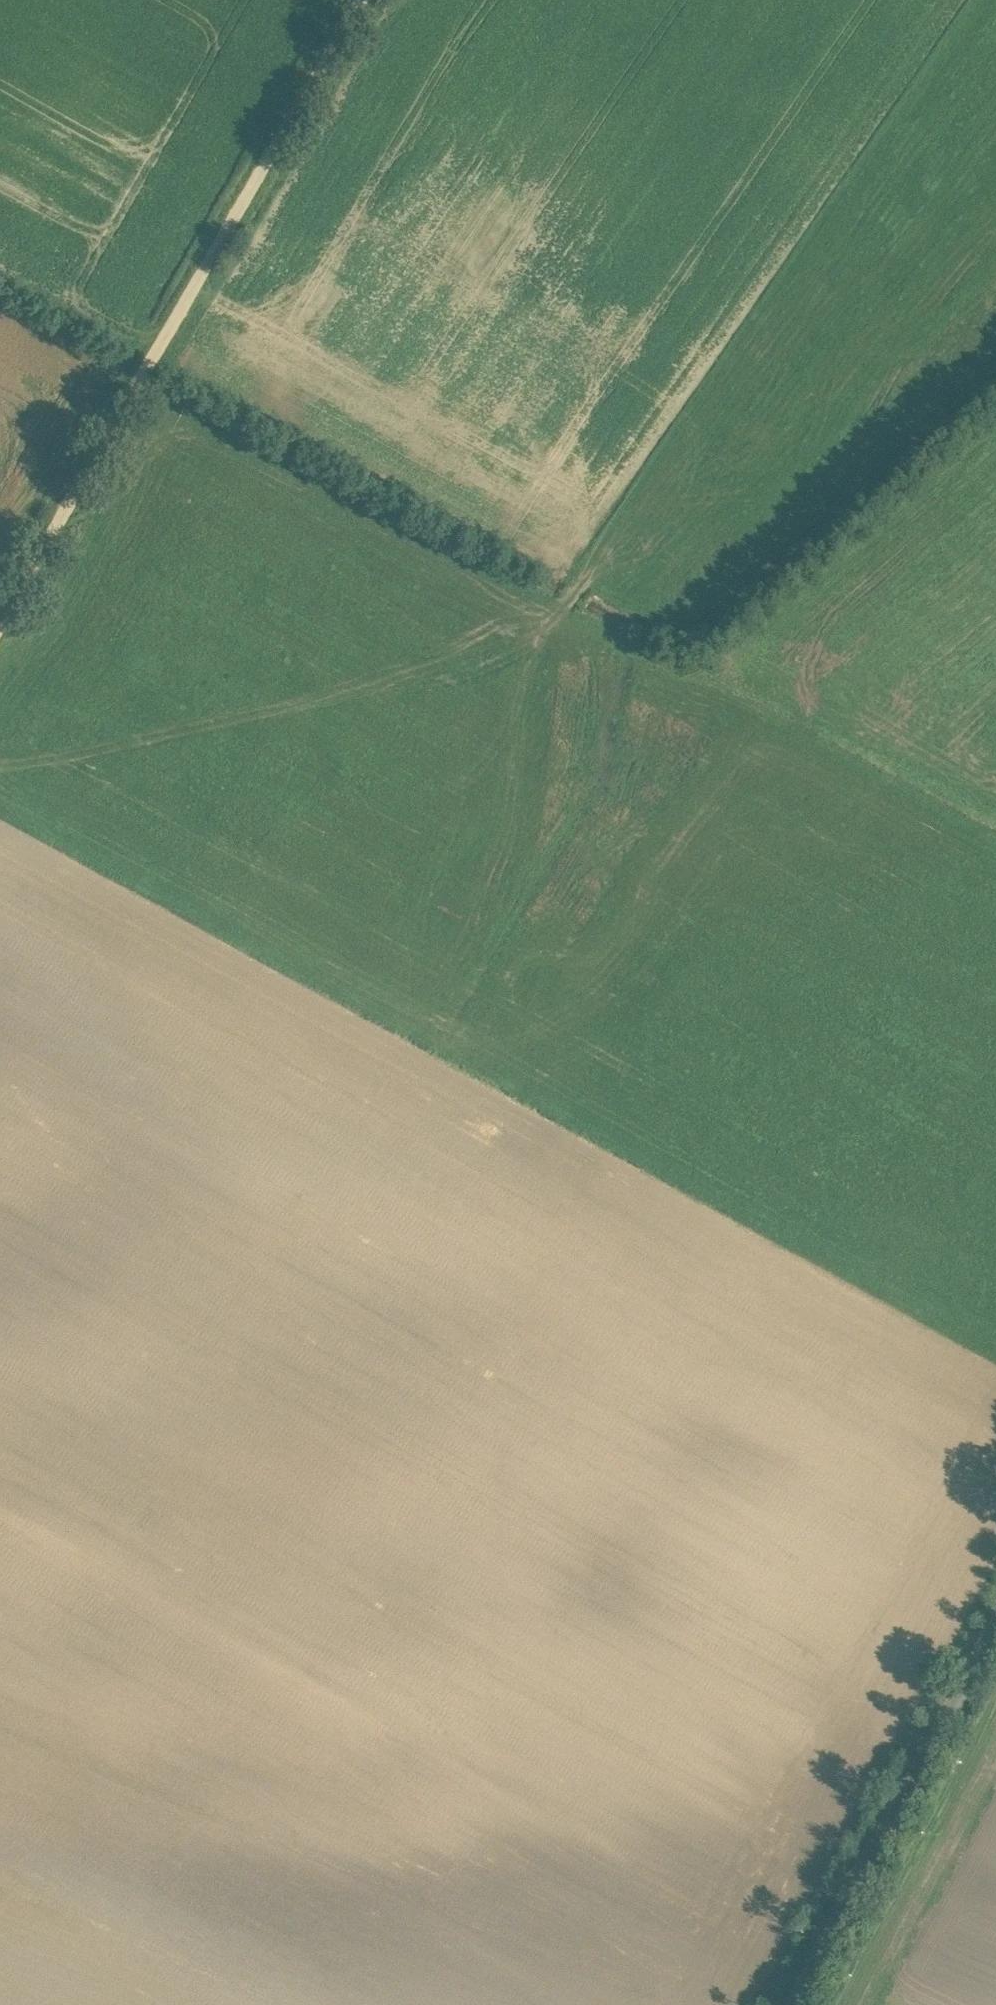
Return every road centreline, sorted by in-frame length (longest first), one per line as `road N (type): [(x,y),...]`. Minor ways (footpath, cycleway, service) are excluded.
road 1 (track): [(0,622),(365,0)]
road 2 (unclassified): [(995,1622),(789,2004)]

